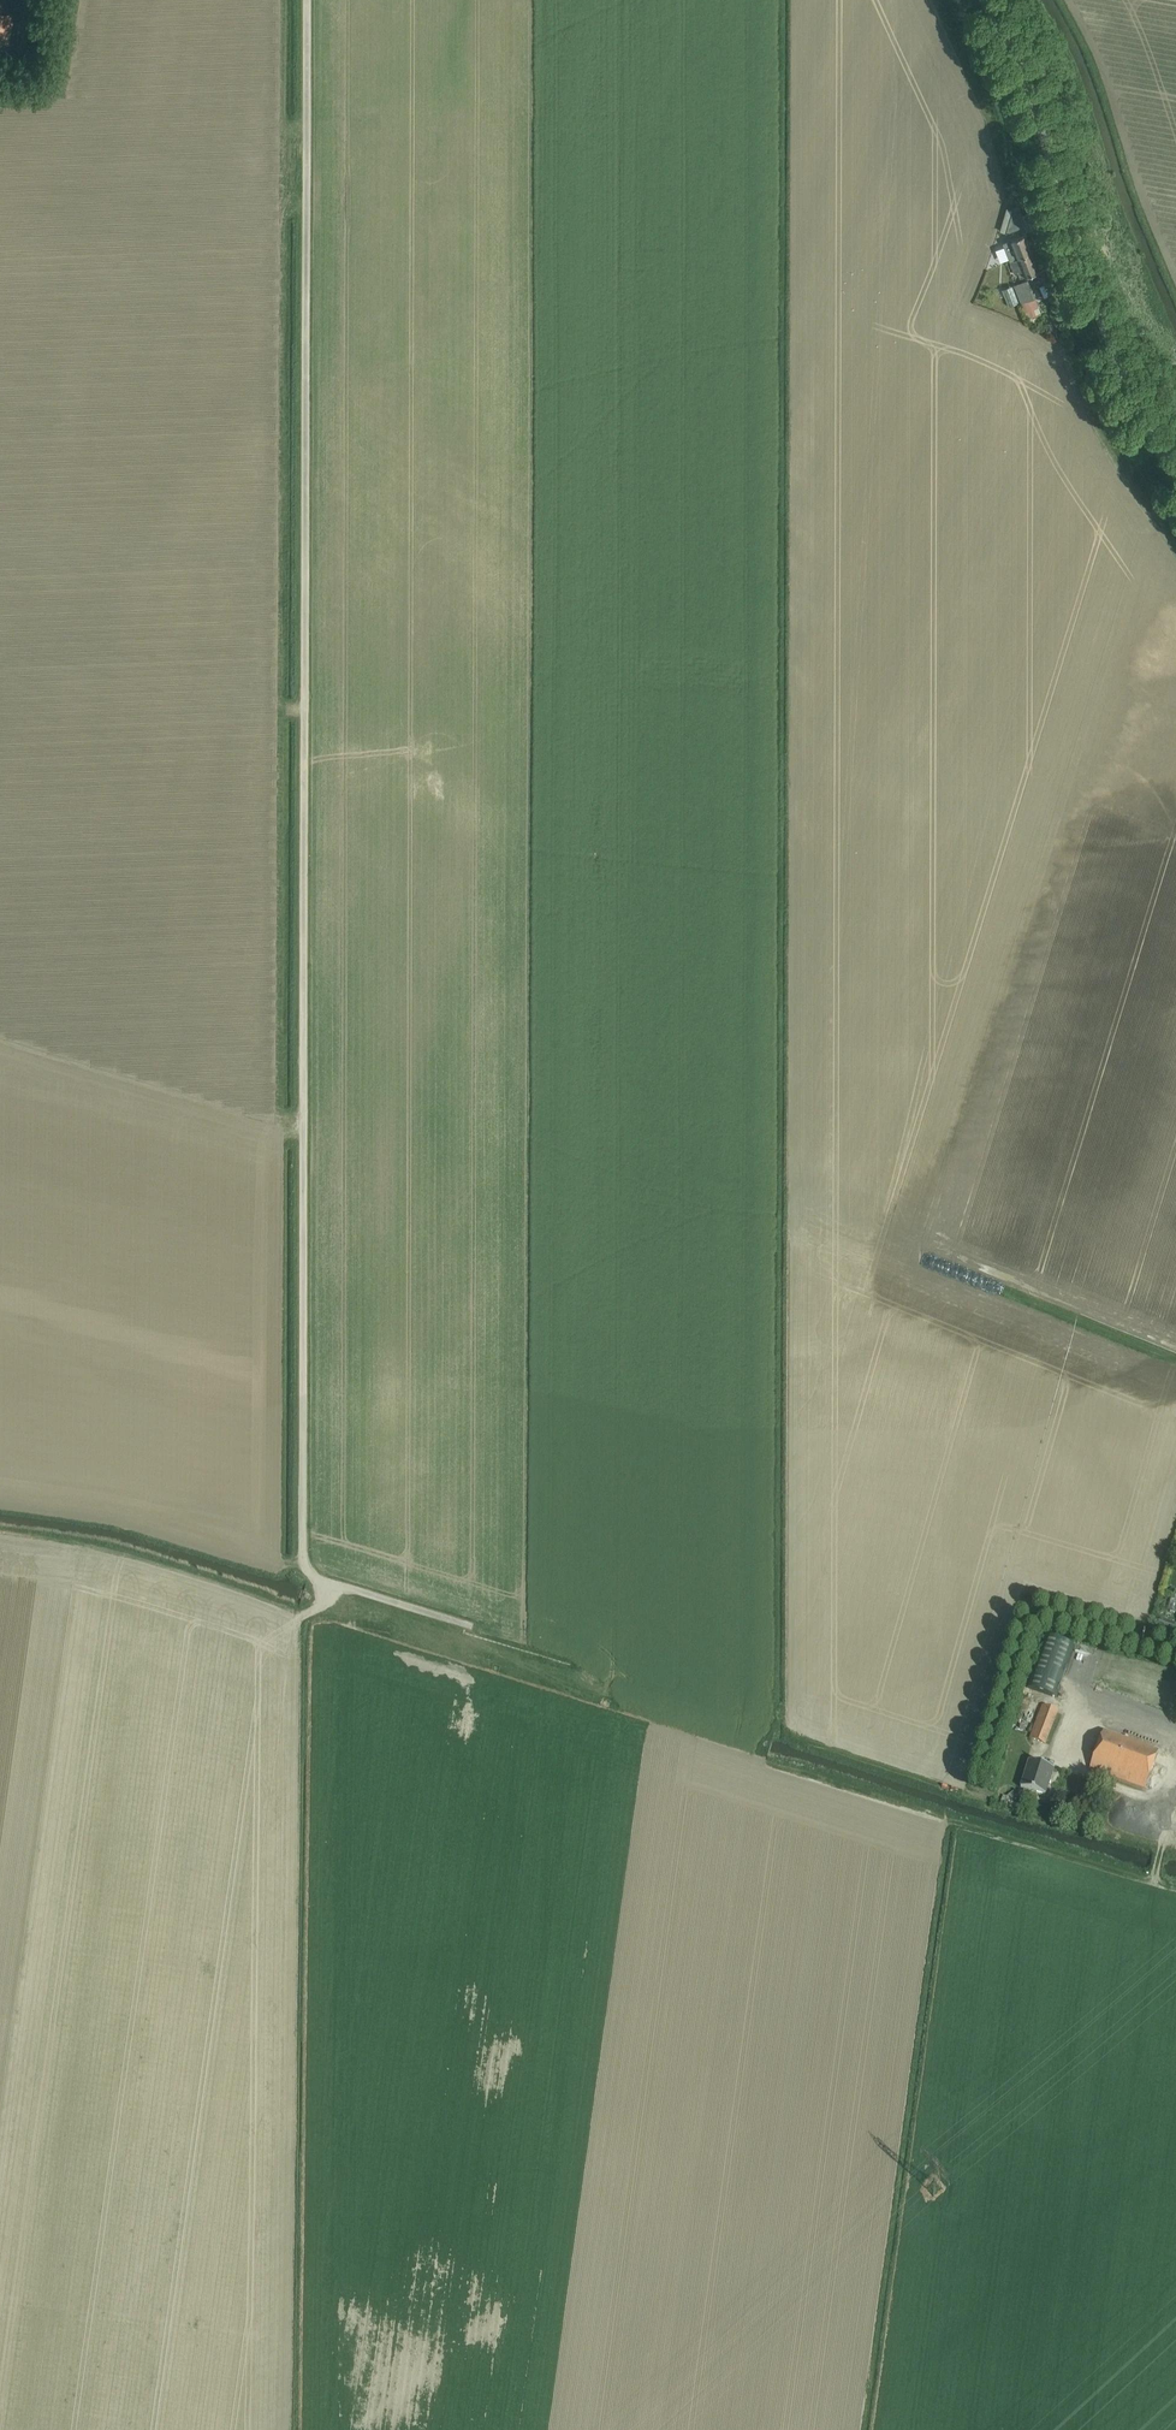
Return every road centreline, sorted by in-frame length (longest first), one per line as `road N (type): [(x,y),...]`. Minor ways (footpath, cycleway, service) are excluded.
road 1 (track): [(470,1626),(326,1581),(305,1565),(302,1535),(306,0)]
road 2 (unclassified): [(1175,471),(1107,342),(1027,83),(989,0)]

